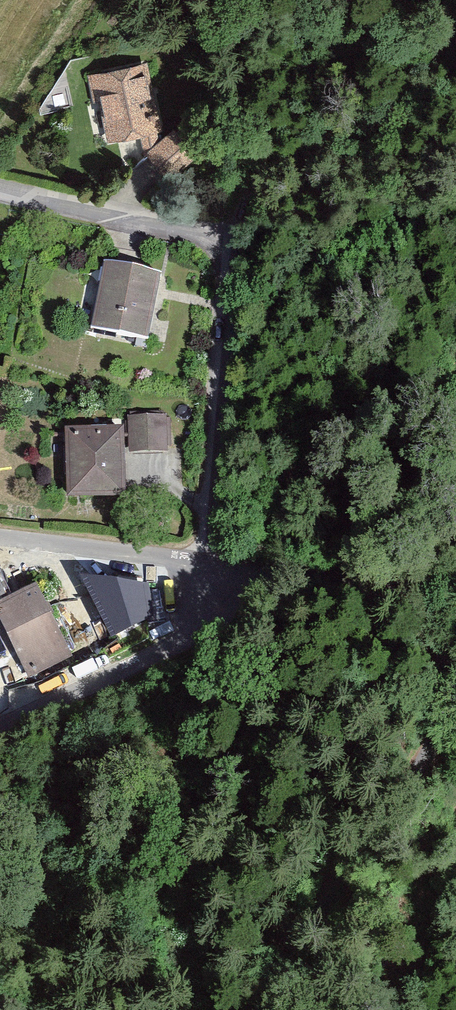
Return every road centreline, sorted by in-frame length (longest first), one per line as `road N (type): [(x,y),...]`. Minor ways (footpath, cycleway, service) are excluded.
road 1 (unclassified): [(267,570),(391,583),(432,614),(447,642),(450,676),(448,716),(274,1009)]
road 2 (residential): [(0,189),(219,244),(227,260),(200,564)]
road 3 (residential): [(0,727),(197,626),(267,570)]
road 4 (residential): [(200,564),(0,540)]

